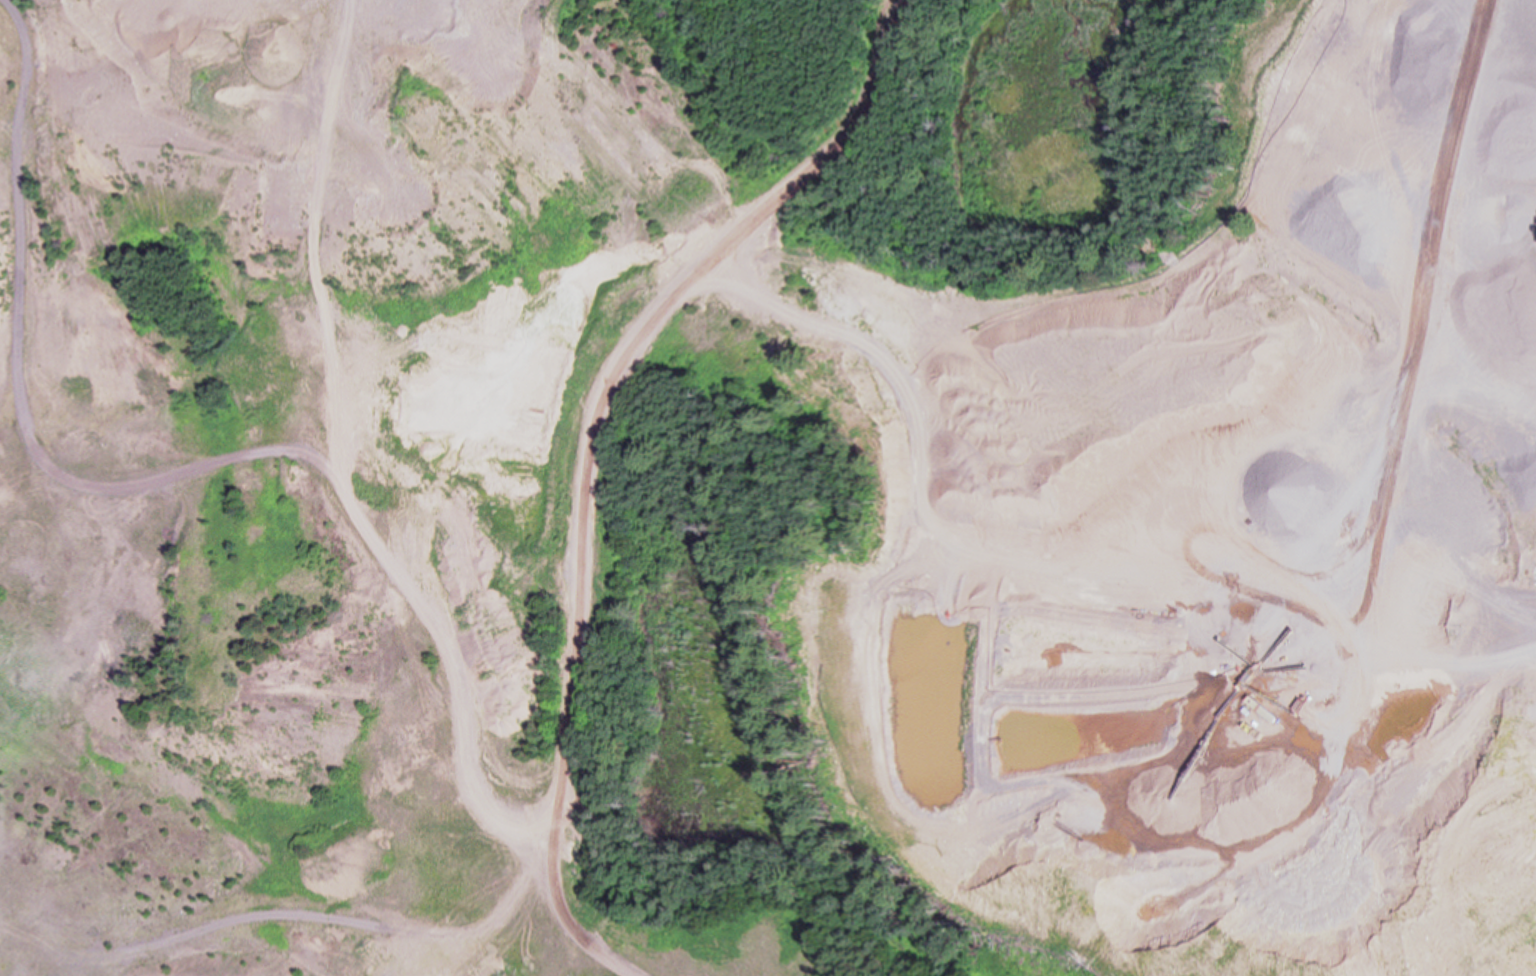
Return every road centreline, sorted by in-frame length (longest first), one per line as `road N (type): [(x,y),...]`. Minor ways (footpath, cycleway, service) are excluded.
road 1 (track): [(546,856),(510,841),(472,784),(456,654),(309,463),(280,449),(248,449),(119,489),(82,488),(44,468),(23,432),(11,384),(13,138),(23,72),(21,35),(0,2)]
road 2 (residential): [(907,0),(856,127),(657,320),(622,370),(595,459),(568,758),(546,856),(567,919),(634,975)]
road 3 (track): [(1506,0),(1448,116),(1445,185),(1469,273),(1533,414)]

